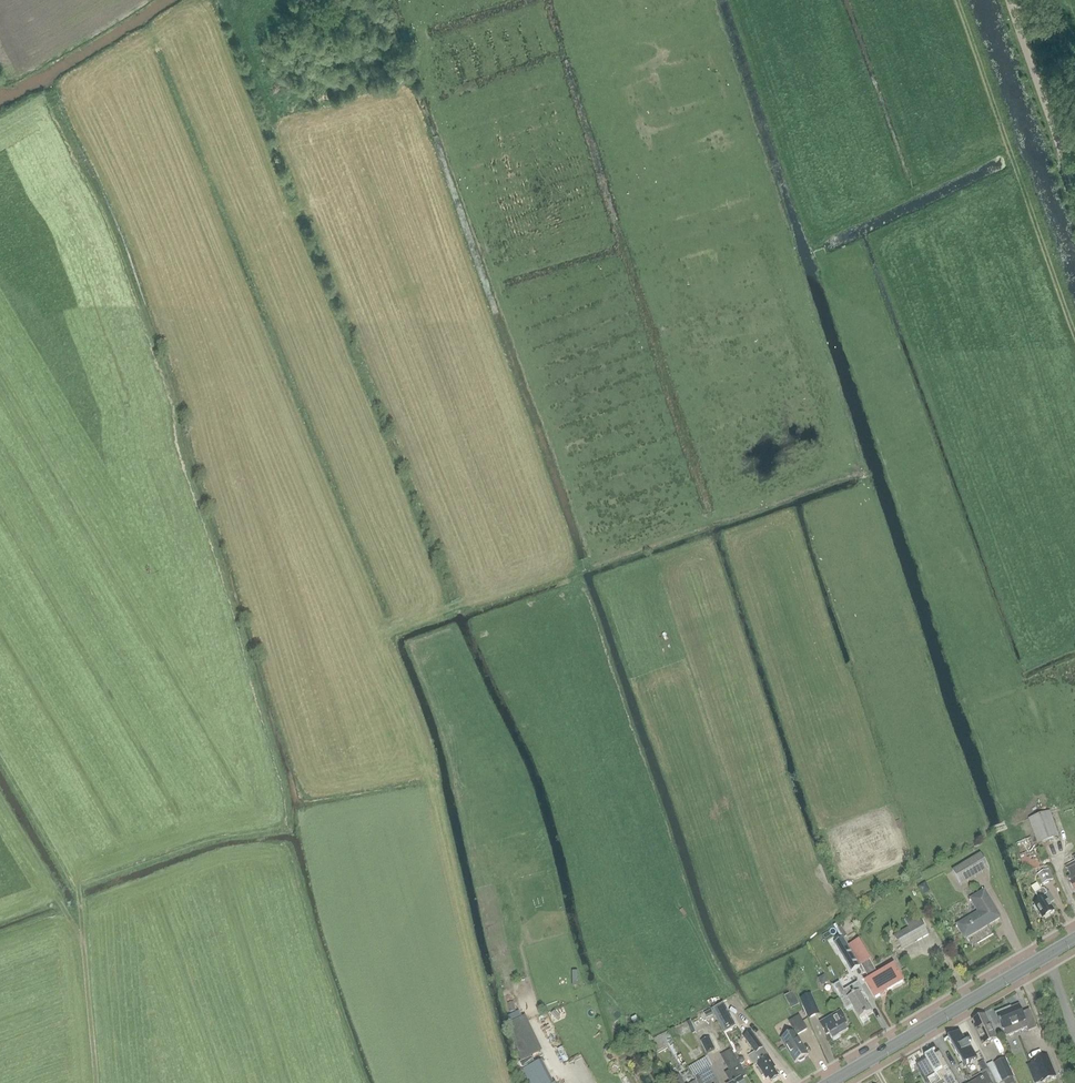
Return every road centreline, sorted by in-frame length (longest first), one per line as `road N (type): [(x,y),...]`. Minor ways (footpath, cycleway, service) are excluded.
road 1 (secondary): [(831,1082),(1074,939)]
road 2 (unclassified): [(1074,189),(1008,0)]

